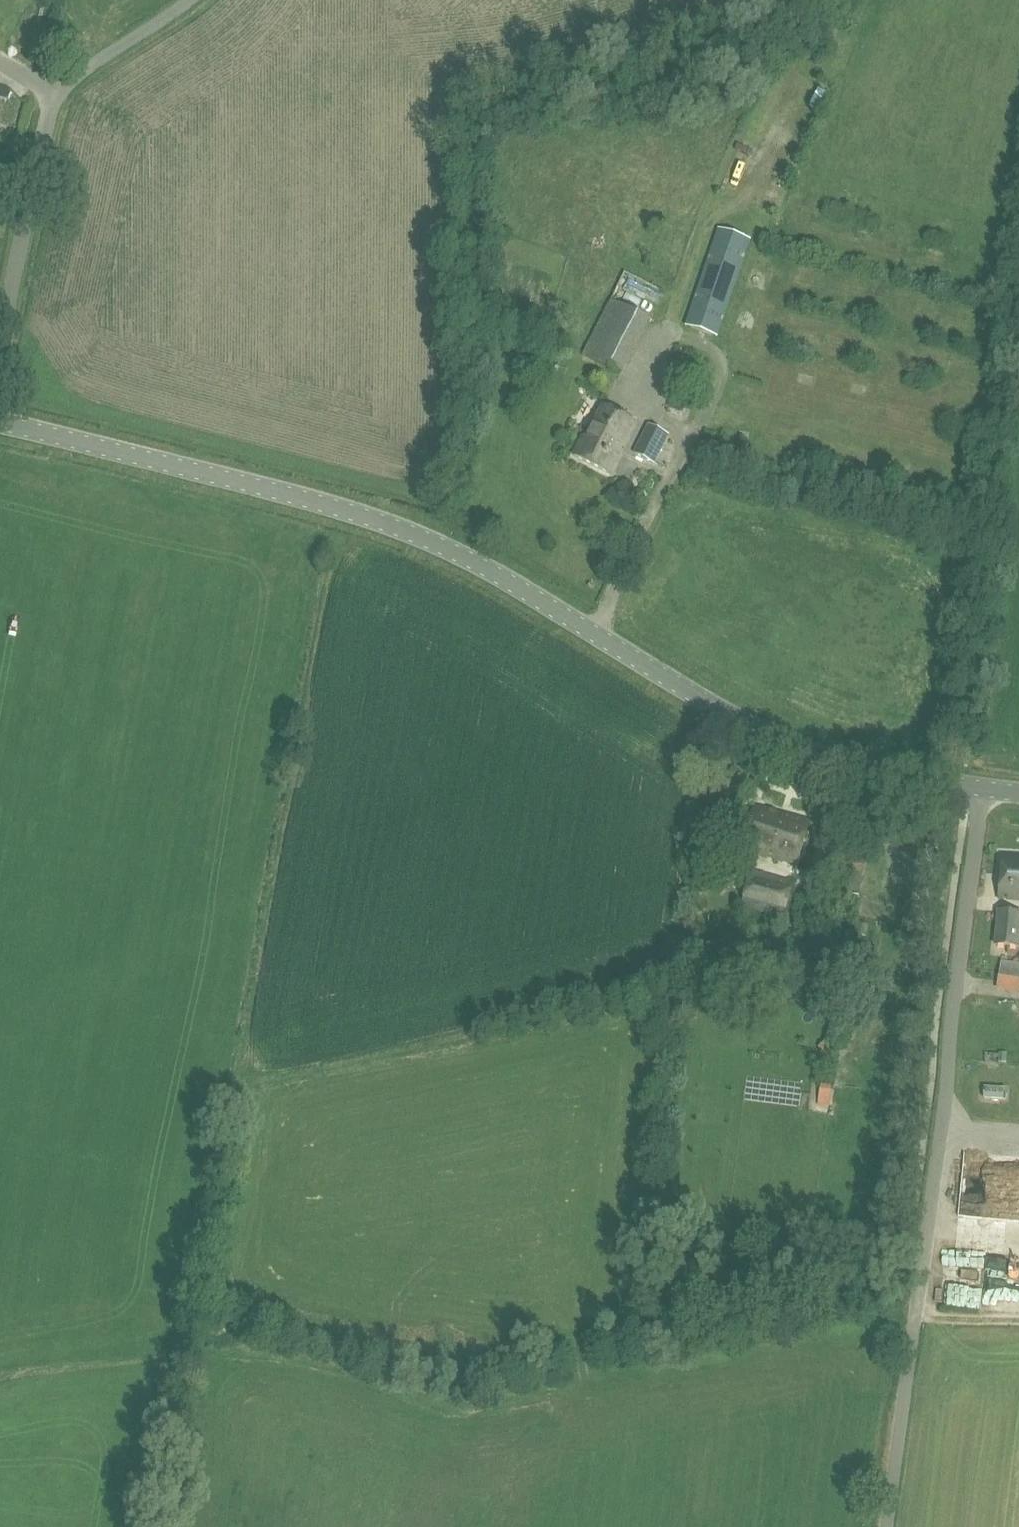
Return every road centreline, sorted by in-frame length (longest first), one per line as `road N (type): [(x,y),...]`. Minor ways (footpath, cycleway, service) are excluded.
road 1 (tertiary): [(982,785),(853,763),(788,742),(443,545),(0,425)]
road 2 (unclassified): [(982,785),(885,1526)]

